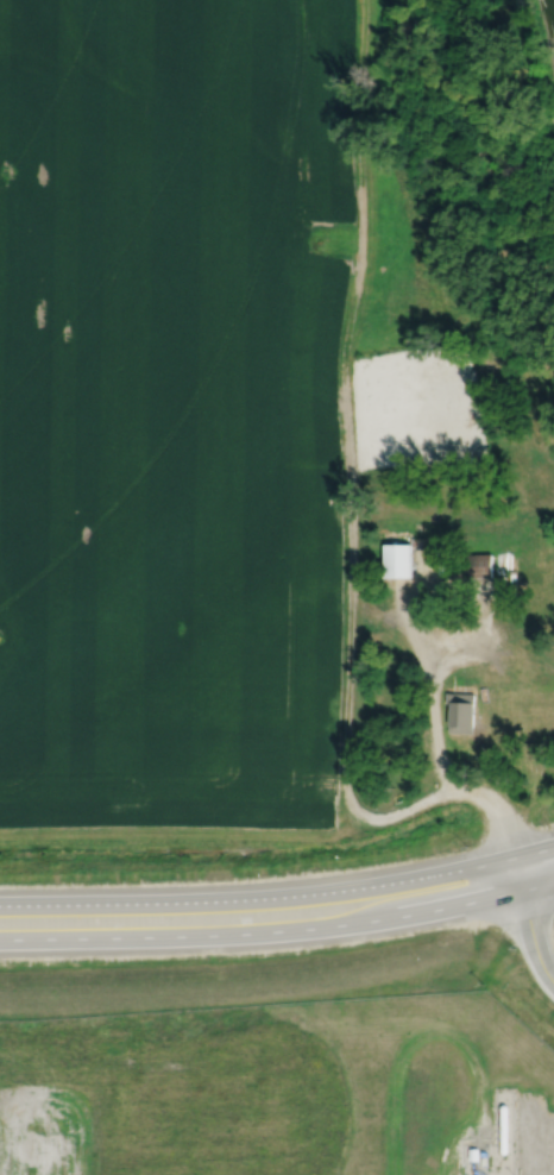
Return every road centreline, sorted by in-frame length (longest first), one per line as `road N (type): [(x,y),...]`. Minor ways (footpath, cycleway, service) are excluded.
road 1 (track): [(452,784),(378,818),(352,806),(341,779),(350,603),(341,360),(361,237),(363,0)]
road 2 (trunk): [(553,846),(296,896),(0,905)]
road 3 (trunk): [(0,939),(355,923),(553,882)]
road 4 (tertiary): [(512,857),(537,953),(553,981)]

